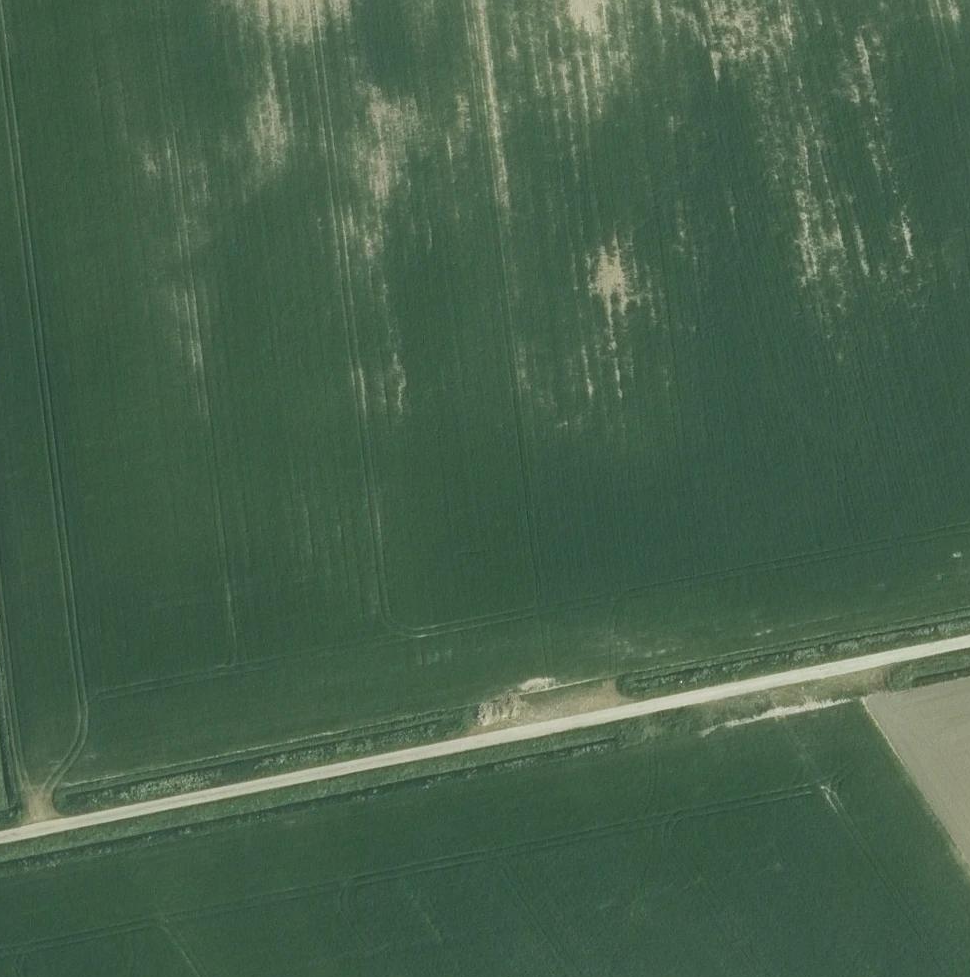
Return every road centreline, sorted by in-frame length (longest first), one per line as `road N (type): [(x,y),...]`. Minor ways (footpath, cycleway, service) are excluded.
road 1 (track): [(0,834),(969,640)]

